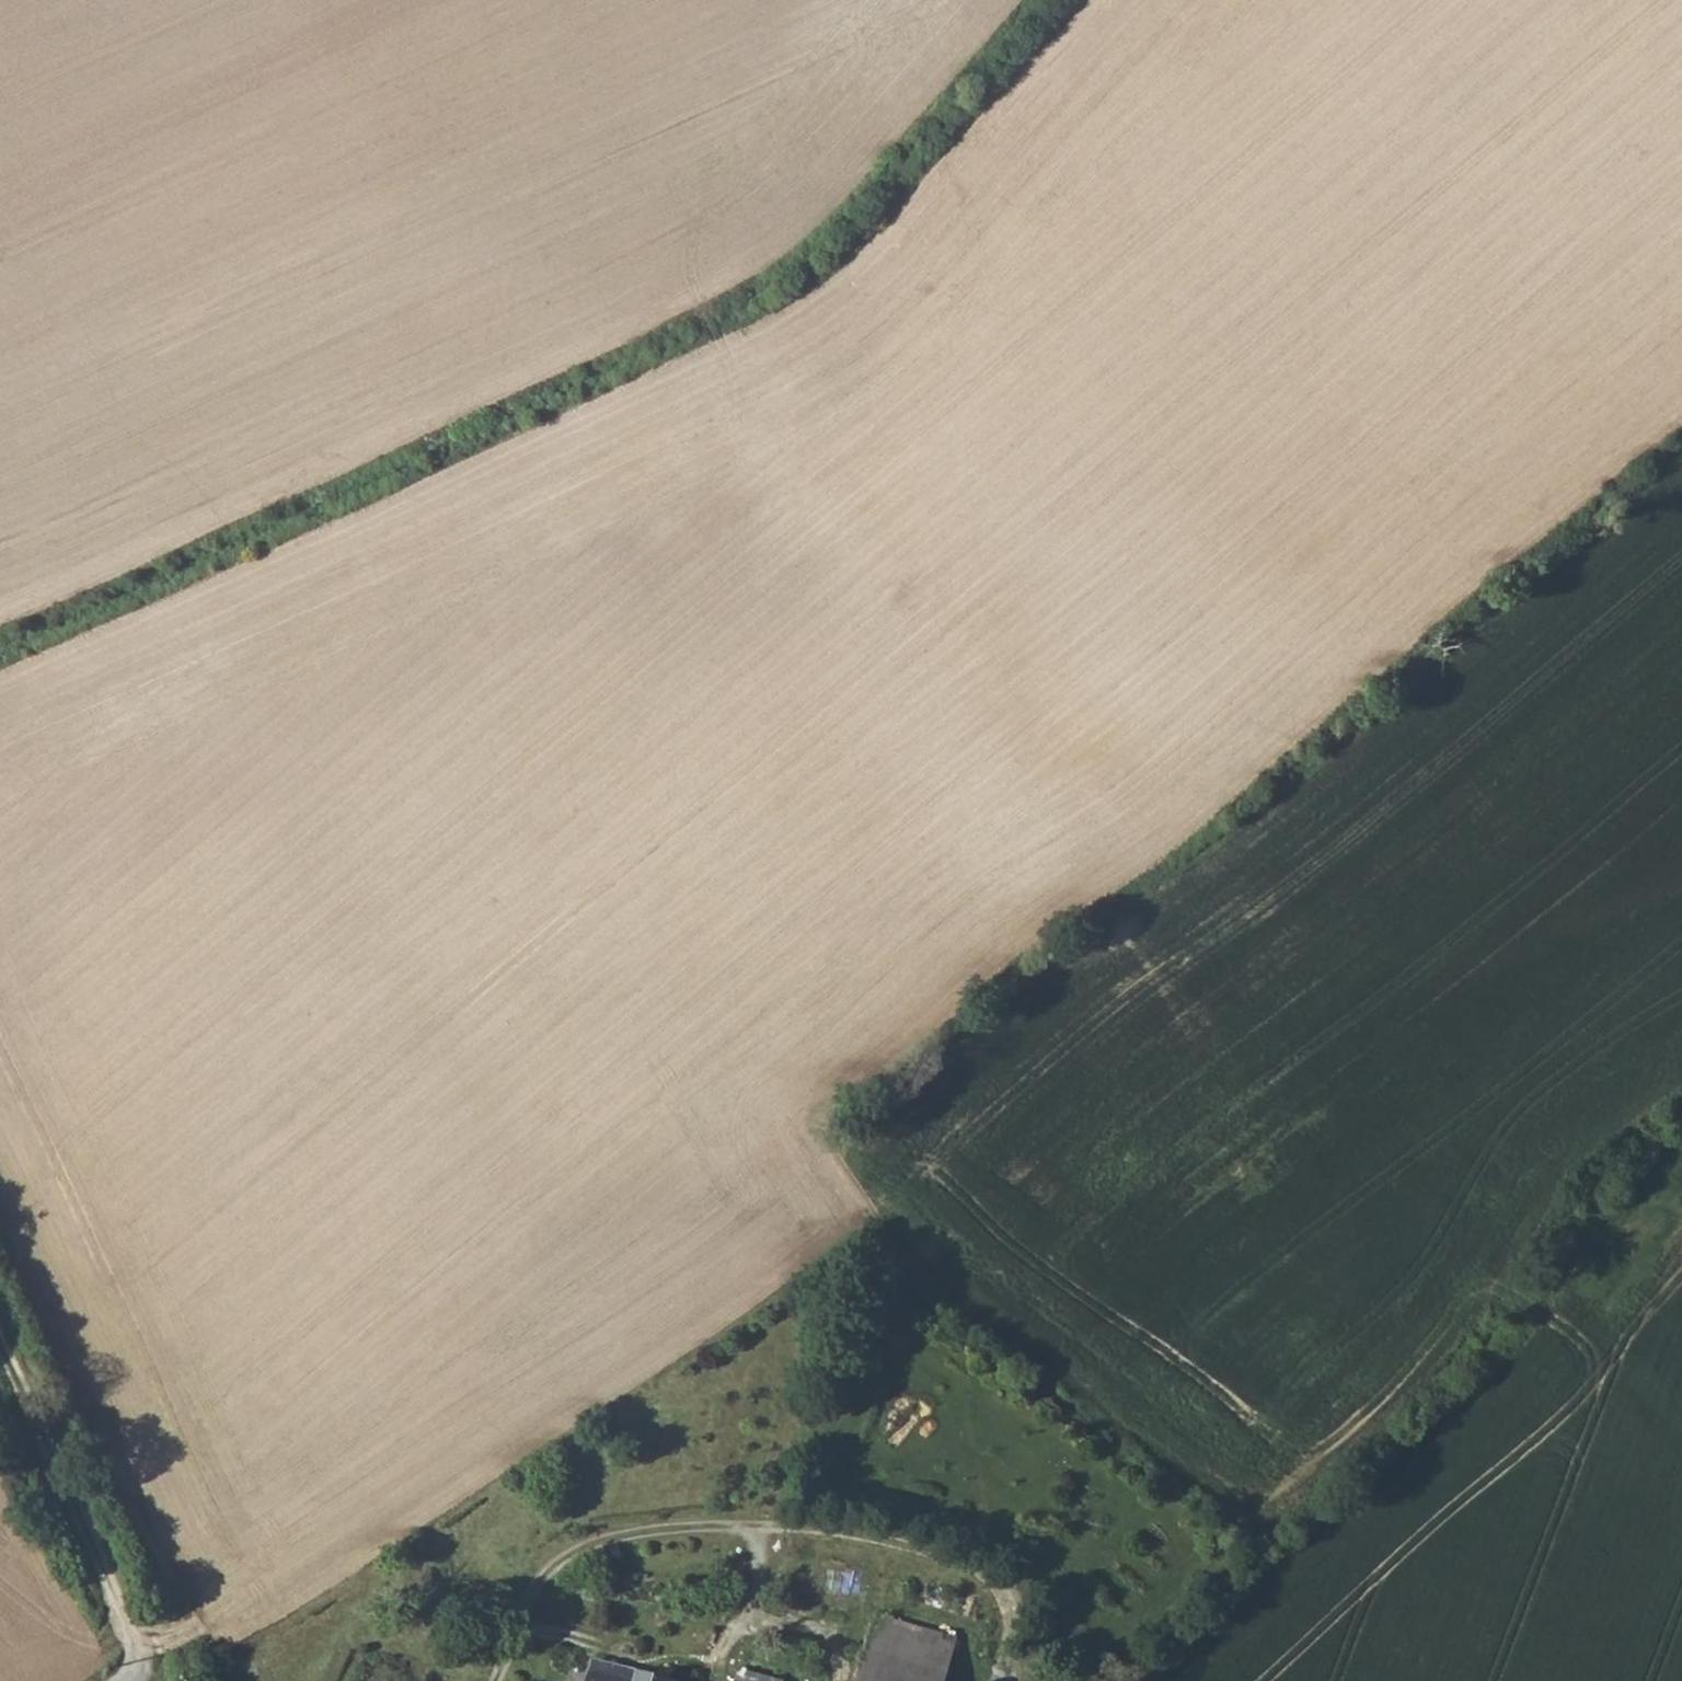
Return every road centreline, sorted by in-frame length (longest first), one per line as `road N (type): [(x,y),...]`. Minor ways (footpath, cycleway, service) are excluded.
road 1 (track): [(147,1680),(133,1634),(0,1349)]

